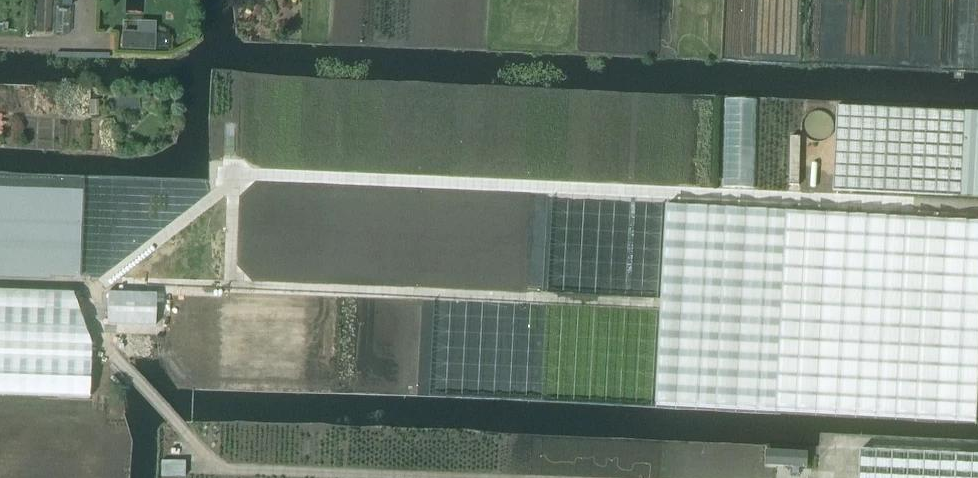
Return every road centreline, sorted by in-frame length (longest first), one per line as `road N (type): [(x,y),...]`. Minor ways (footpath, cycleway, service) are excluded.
road 1 (track): [(647,303),(234,285),(233,181),(977,209)]
road 2 (track): [(233,181),(101,284),(101,349),(123,363),(206,467),(503,477)]

